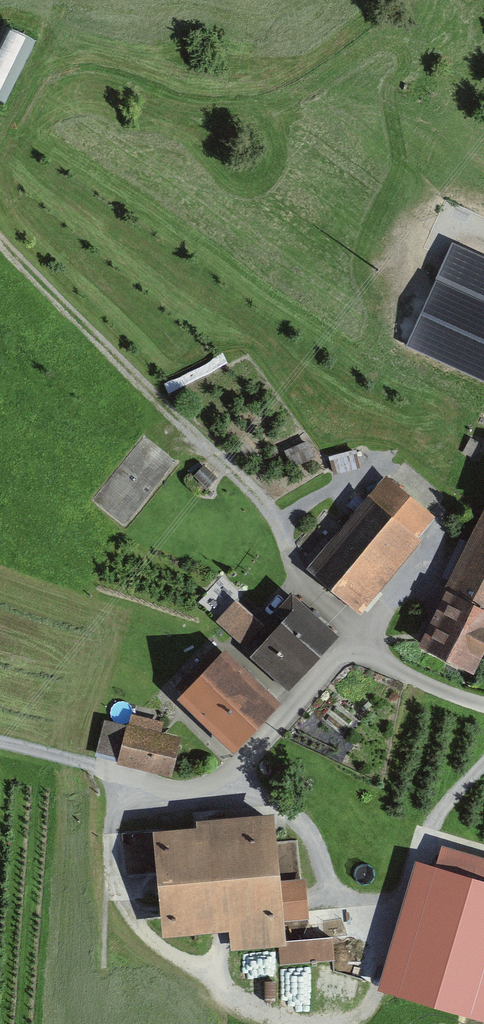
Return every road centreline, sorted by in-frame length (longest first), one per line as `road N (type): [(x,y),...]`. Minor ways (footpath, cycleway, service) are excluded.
road 1 (track): [(0,240),(295,531),(295,580),(360,627),(353,651)]
road 2 (unclassified): [(117,774),(202,791),(223,785),(353,651),(483,706)]
road 3 (track): [(225,937),(208,962),(181,961),(124,910),(110,844),(117,774)]
road 4 (track): [(65,0),(0,141)]
road 5 (track): [(0,745),(117,774)]

